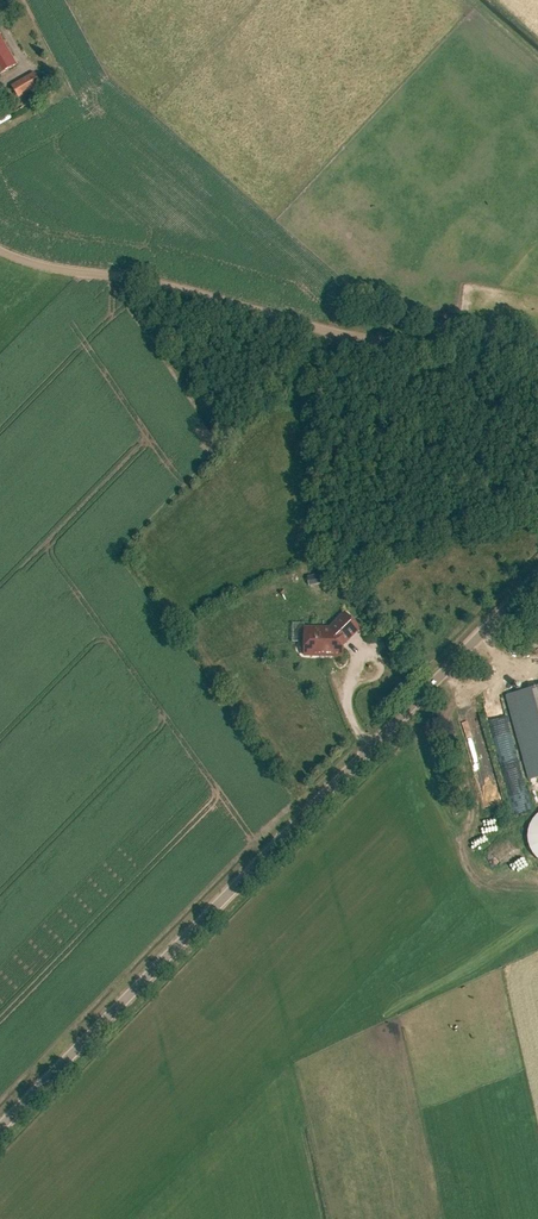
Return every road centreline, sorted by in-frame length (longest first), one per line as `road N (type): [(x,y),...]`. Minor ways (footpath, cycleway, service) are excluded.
road 1 (unclassified): [(0,1133),(537,586)]
road 2 (track): [(537,356),(355,338),(0,253)]

